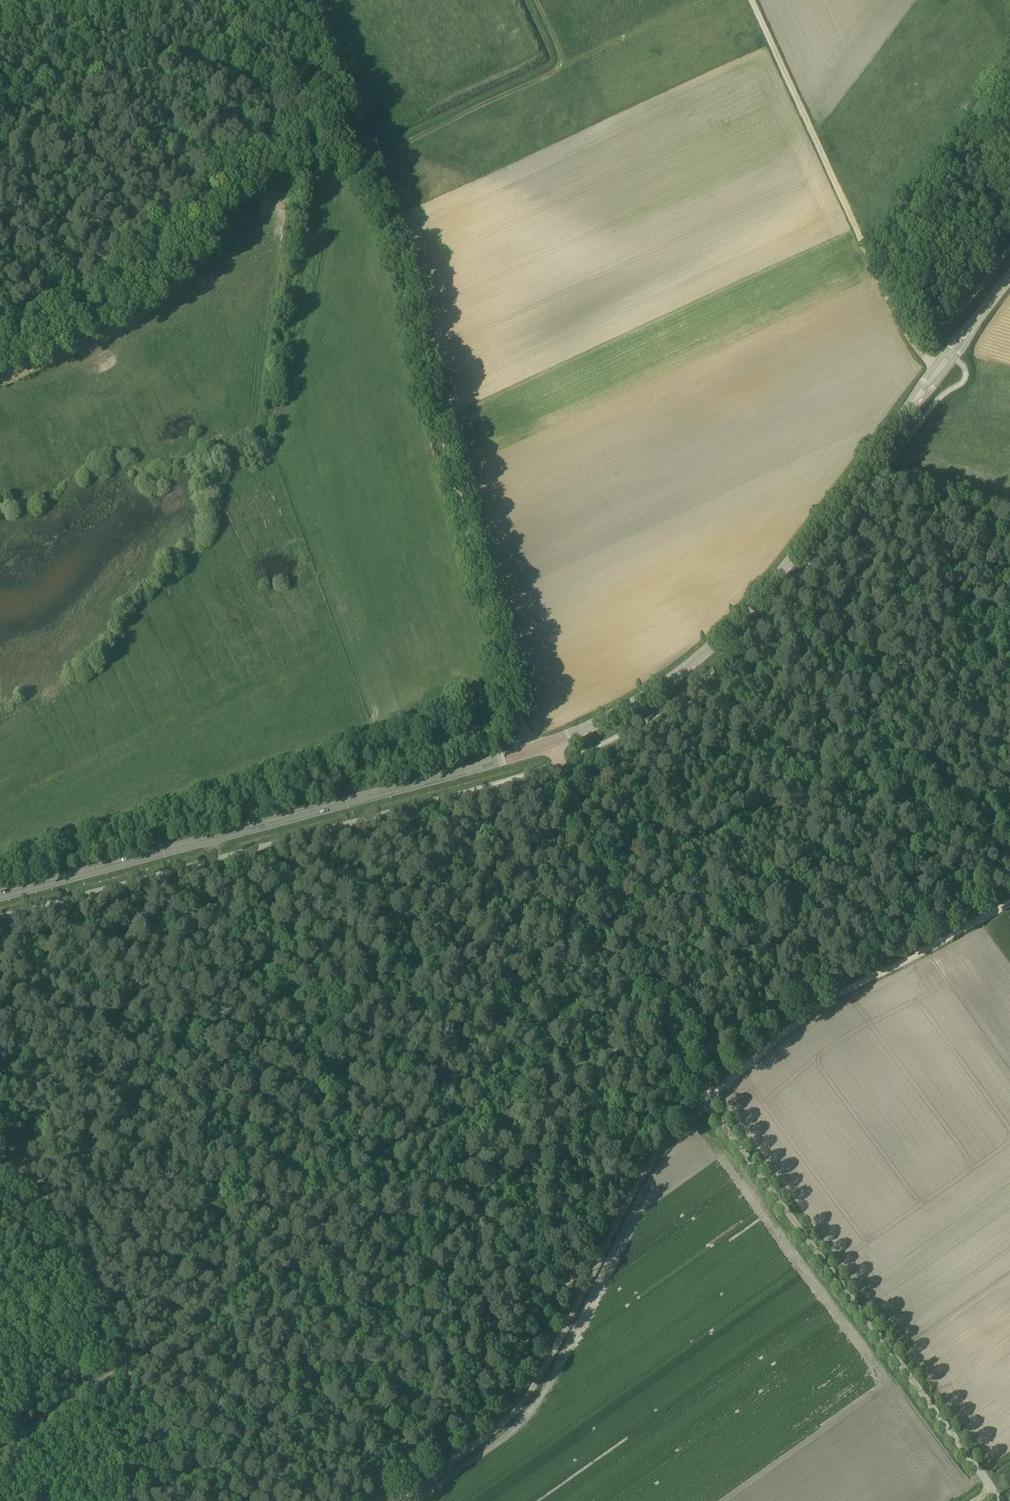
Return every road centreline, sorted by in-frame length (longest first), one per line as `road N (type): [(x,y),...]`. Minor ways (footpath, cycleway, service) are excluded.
road 1 (unclassified): [(1005,1500),(704,1096),(596,842),(557,763),(539,750)]
road 2 (unclassified): [(539,750),(520,712),(394,226),(294,0)]
road 3 (tertiary): [(539,750),(630,708),(738,623),(1009,274)]
road 4 (tertiary): [(0,898),(539,750)]
road 5 (track): [(752,0),(888,304),(937,371)]
road 6 (track): [(337,94),(282,103),(222,63),(188,59),(66,97),(0,105)]
road 7 (track): [(714,1089),(828,997),(938,947),(1009,899)]
road 8 (track): [(401,1500),(508,1421),(531,1392),(615,1230)]
road 9 (track): [(534,0),(561,60),(557,70),(366,162)]
road 10 (track): [(0,1441),(121,1358)]

